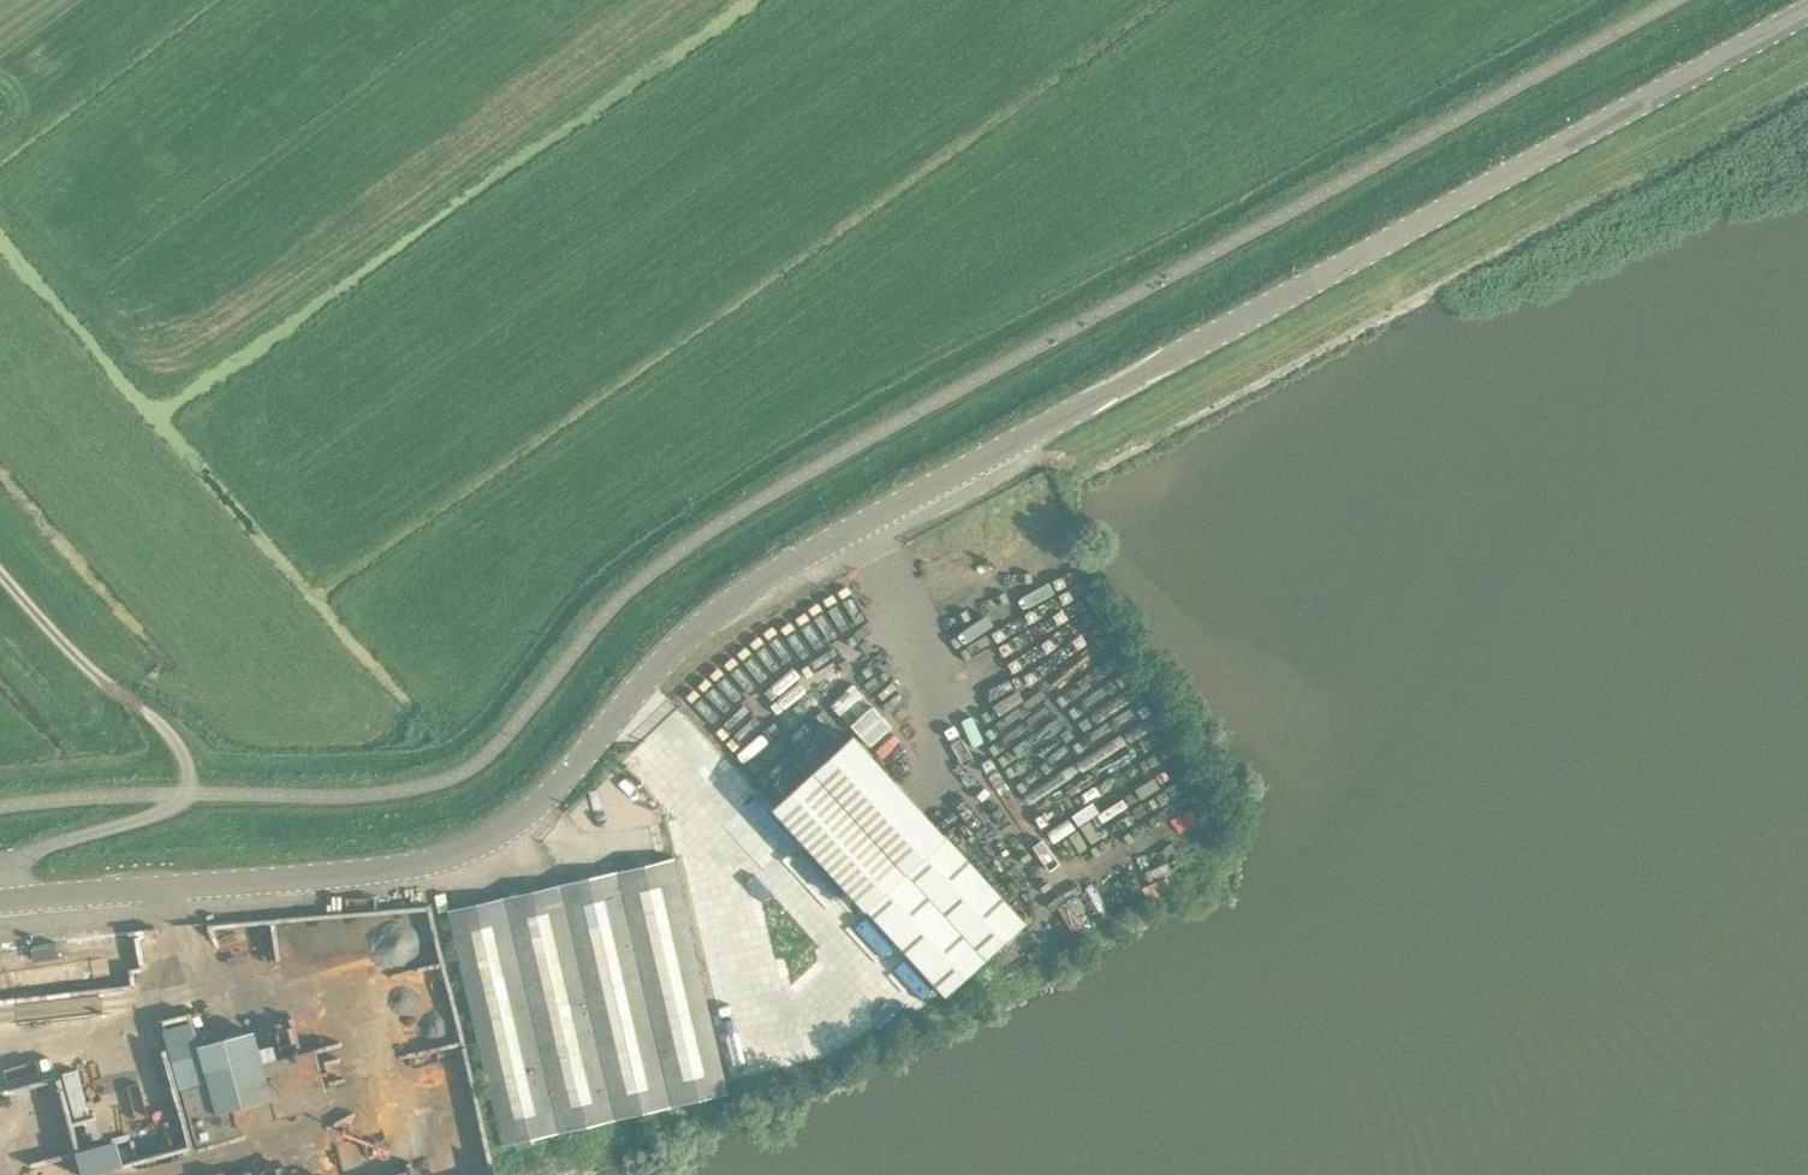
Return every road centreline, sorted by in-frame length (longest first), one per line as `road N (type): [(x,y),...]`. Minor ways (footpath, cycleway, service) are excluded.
road 1 (tertiary): [(0,900),(424,863),(482,844),(530,813),(694,629),(789,562),(1807,8)]

